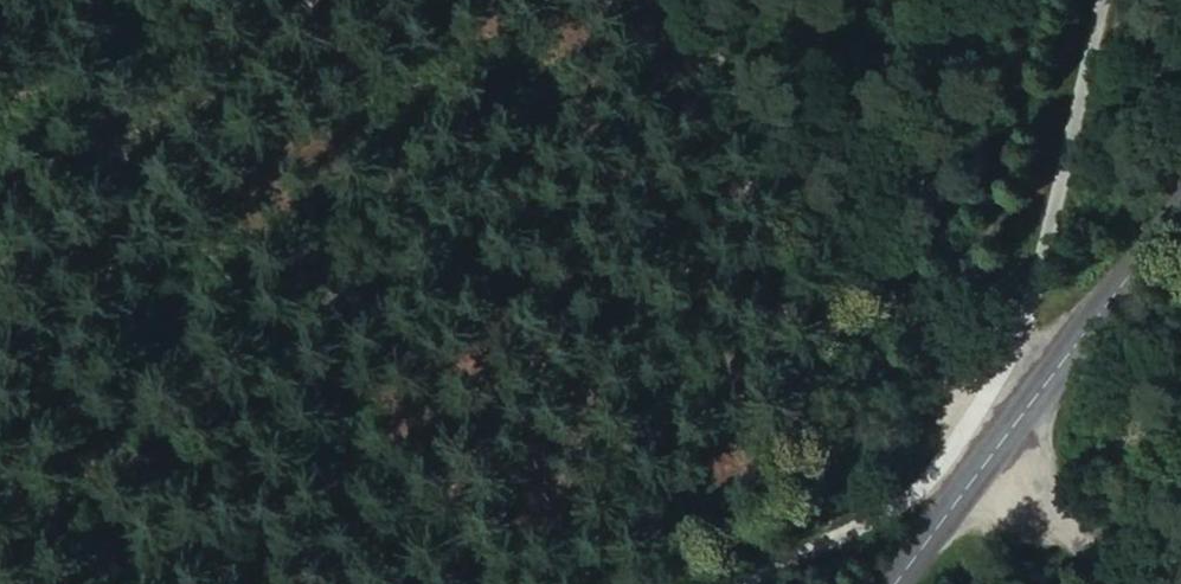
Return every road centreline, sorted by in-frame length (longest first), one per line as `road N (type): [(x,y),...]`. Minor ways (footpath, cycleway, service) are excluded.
road 1 (track): [(995,447),(620,0)]
road 2 (track): [(1107,0),(1026,323),(972,420),(911,490)]
road 3 (tertiary): [(1180,200),(995,447)]
road 4 (track): [(995,447),(726,583)]
road 5 (unclassified): [(1105,583),(995,447)]
road 6 (tertiary): [(995,447),(892,583)]

